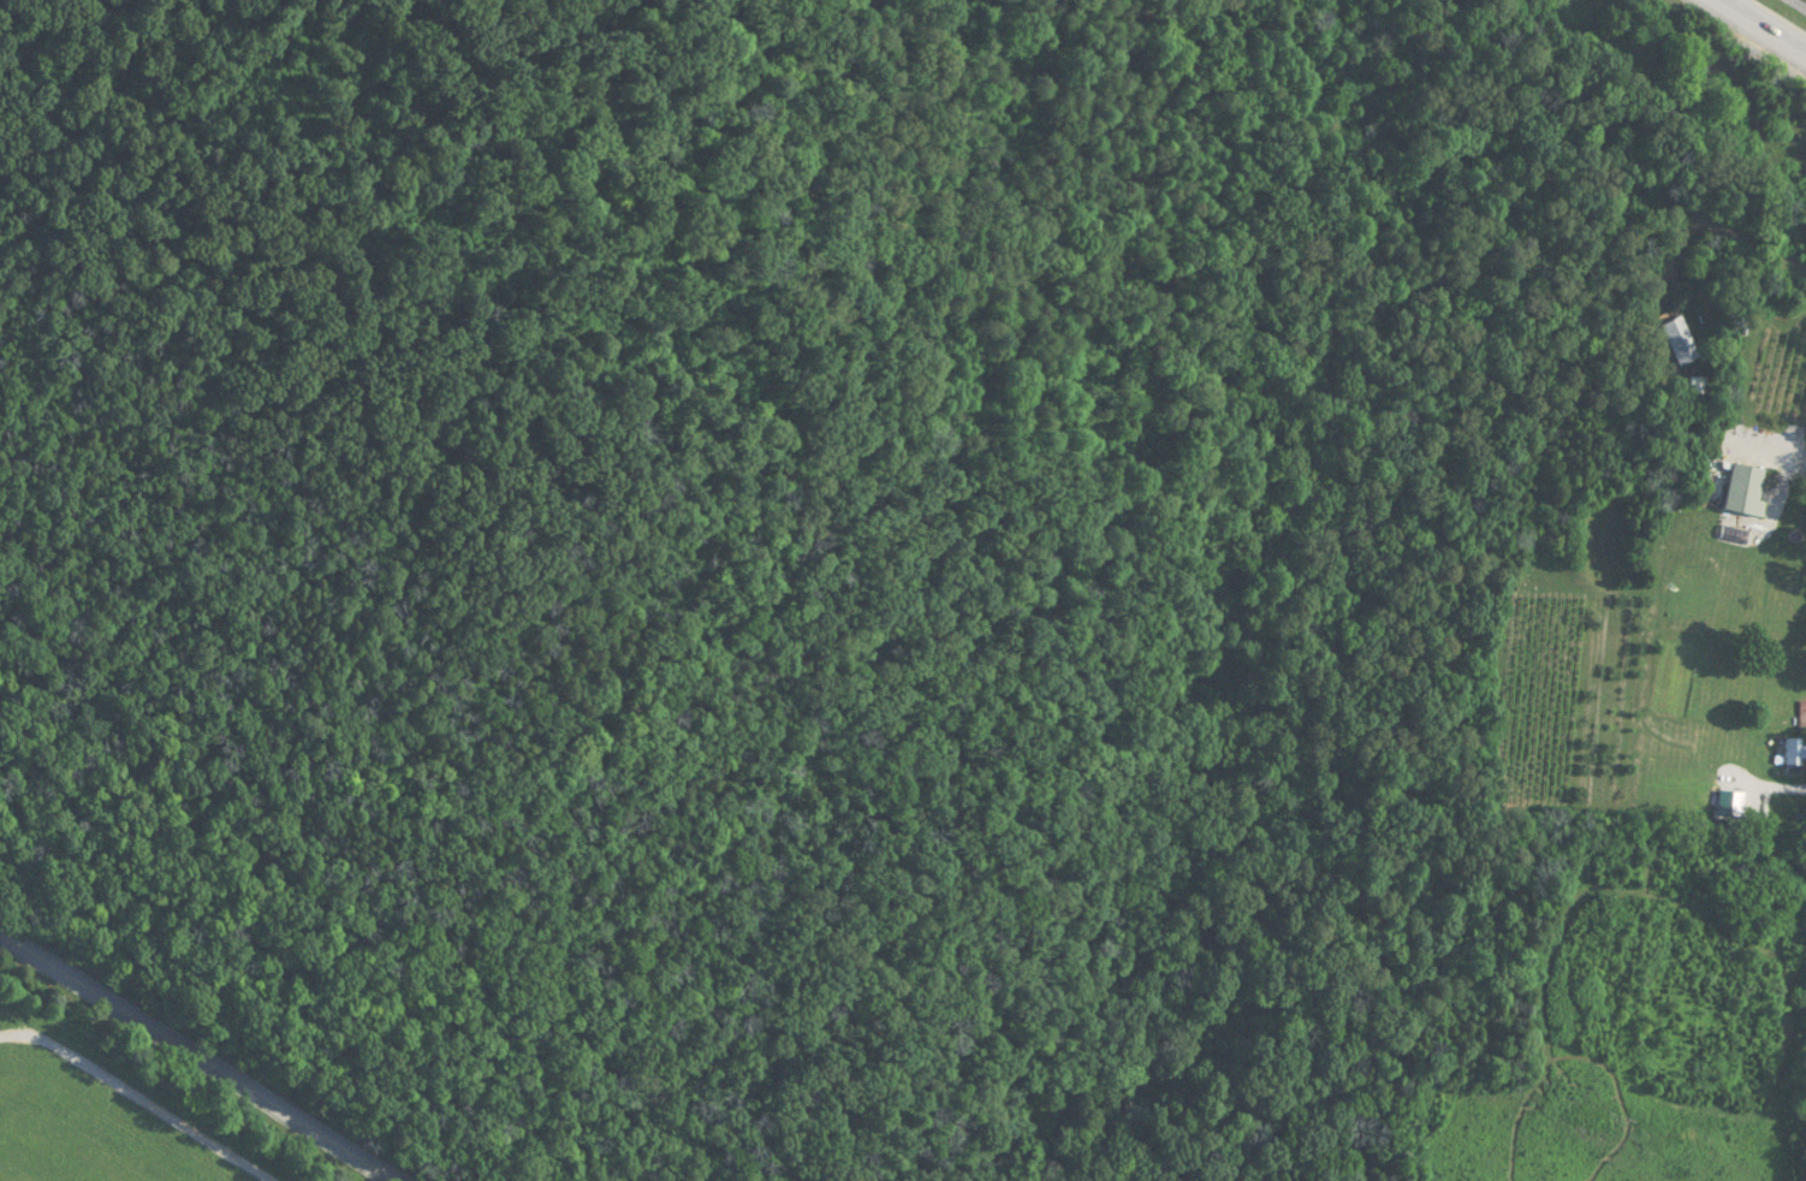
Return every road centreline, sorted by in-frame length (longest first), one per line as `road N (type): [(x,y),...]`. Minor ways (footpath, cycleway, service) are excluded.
road 1 (primary): [(0,929),(407,1180)]

